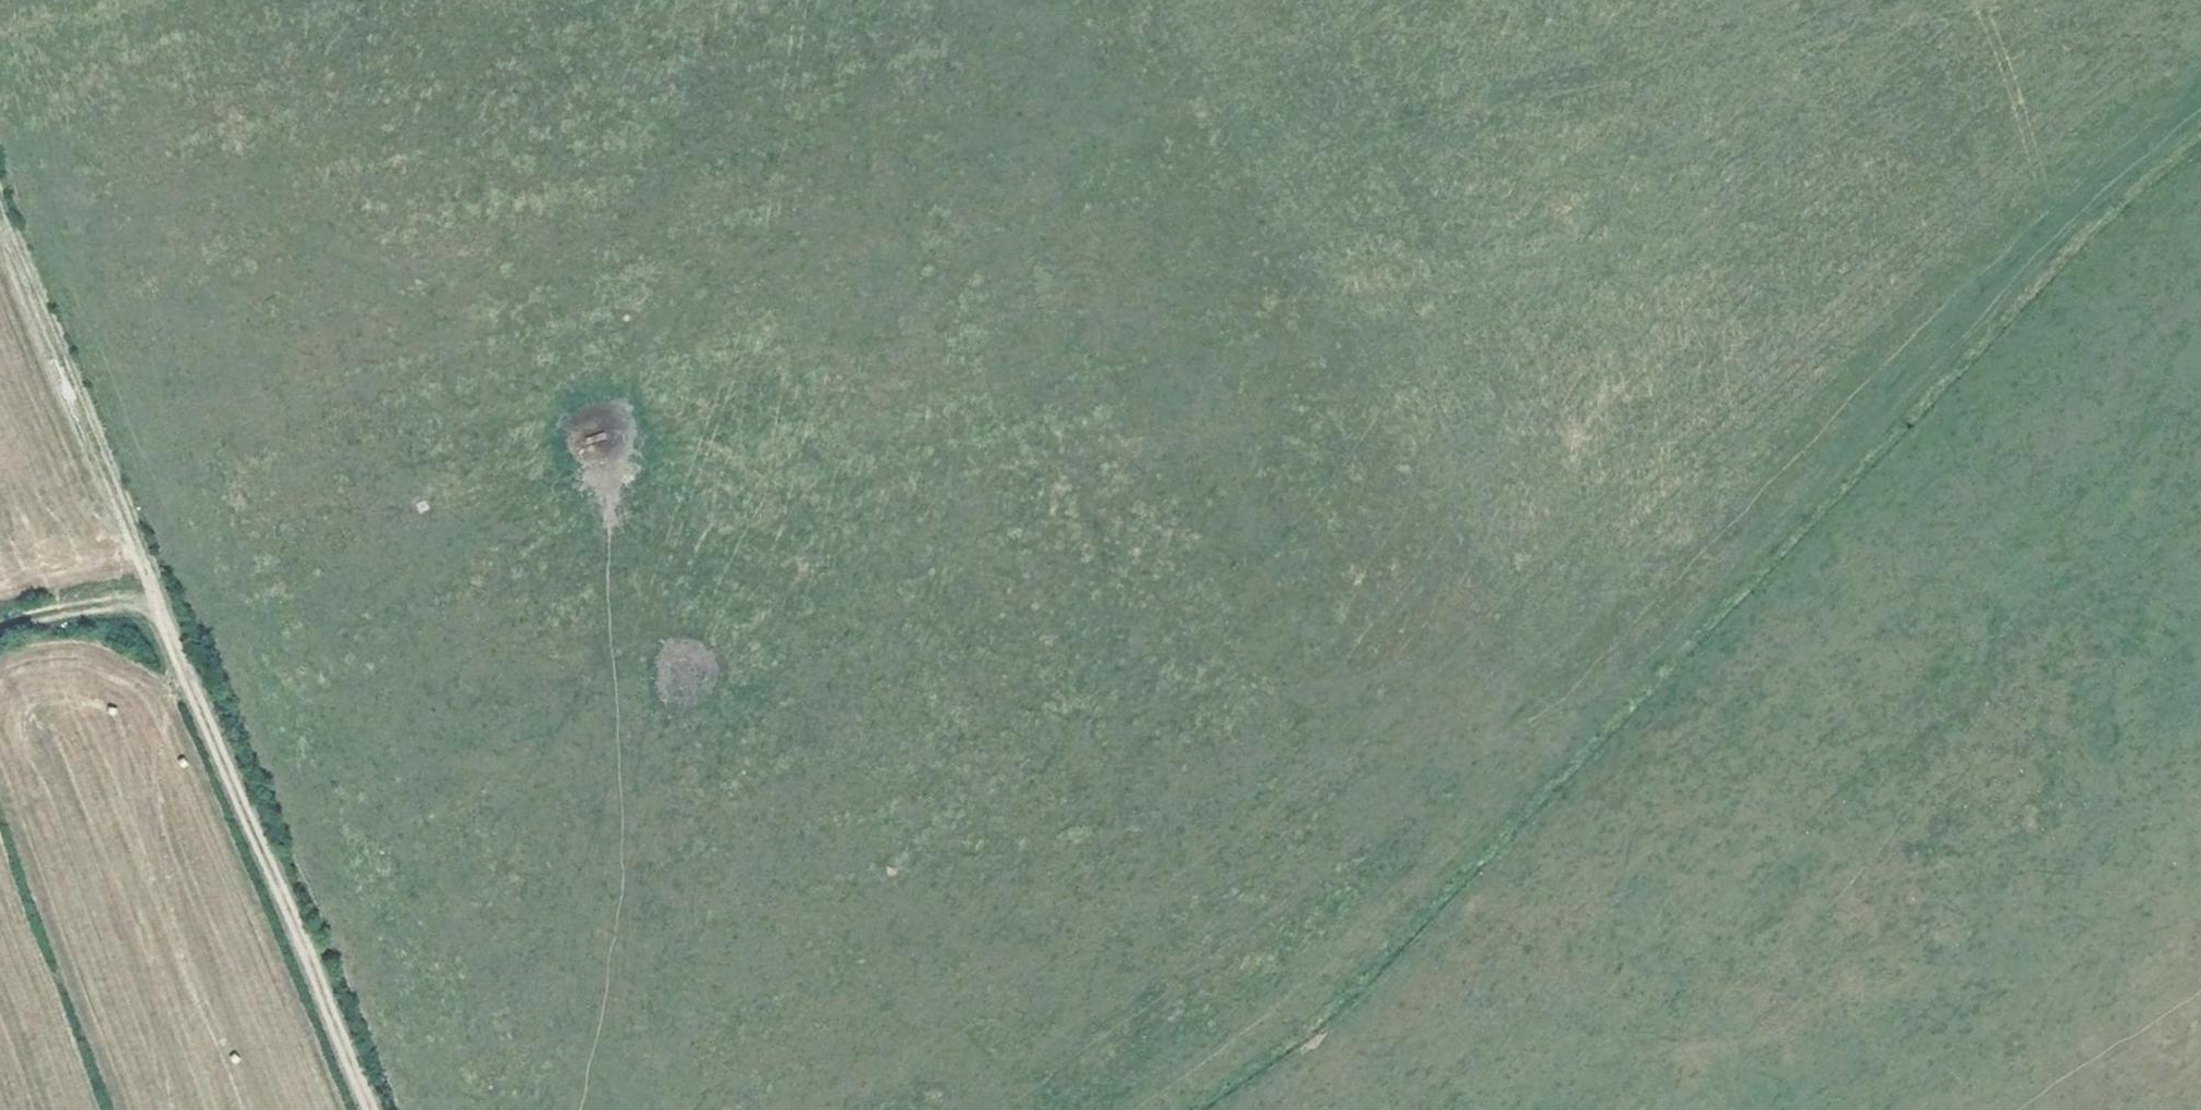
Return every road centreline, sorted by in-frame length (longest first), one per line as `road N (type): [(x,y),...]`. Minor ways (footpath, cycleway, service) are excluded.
road 1 (track): [(0,627),(172,602),(380,1109)]
road 2 (track): [(172,602),(0,216)]

